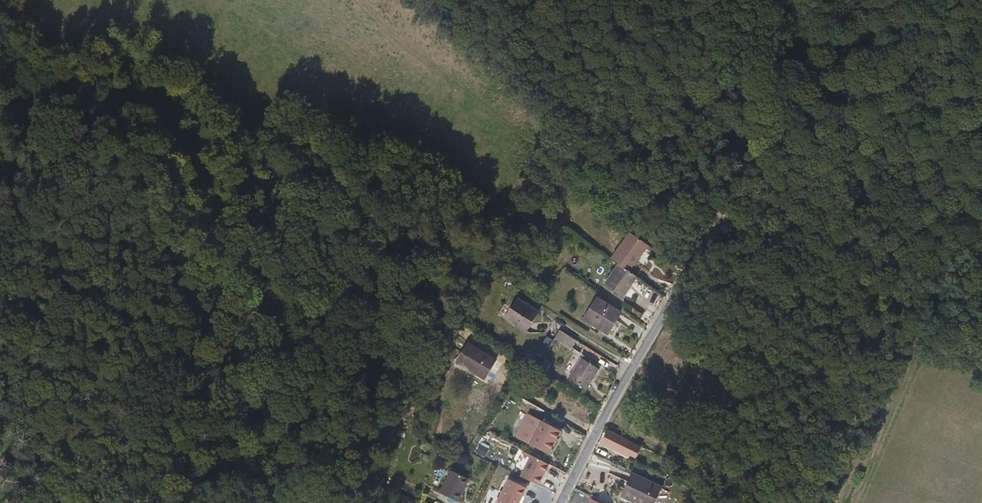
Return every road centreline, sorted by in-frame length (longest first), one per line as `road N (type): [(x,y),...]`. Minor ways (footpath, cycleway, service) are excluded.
road 1 (track): [(800,0),(721,205),(649,335)]
road 2 (track): [(0,289),(38,370),(63,502)]
road 3 (residential): [(559,502),(649,335)]

